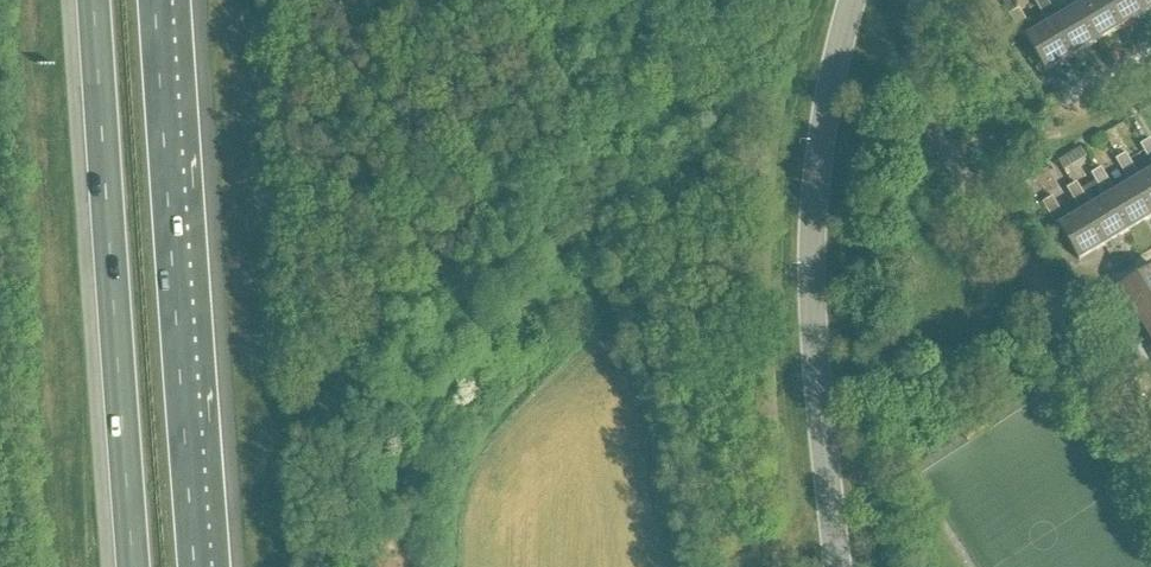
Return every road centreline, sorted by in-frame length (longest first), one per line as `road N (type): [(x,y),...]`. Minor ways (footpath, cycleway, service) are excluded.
road 1 (tertiary): [(855,0),(818,169),(811,283),(838,566)]
road 2 (motorway): [(93,0),(135,566)]
road 3 (motorway): [(196,566),(155,0)]

